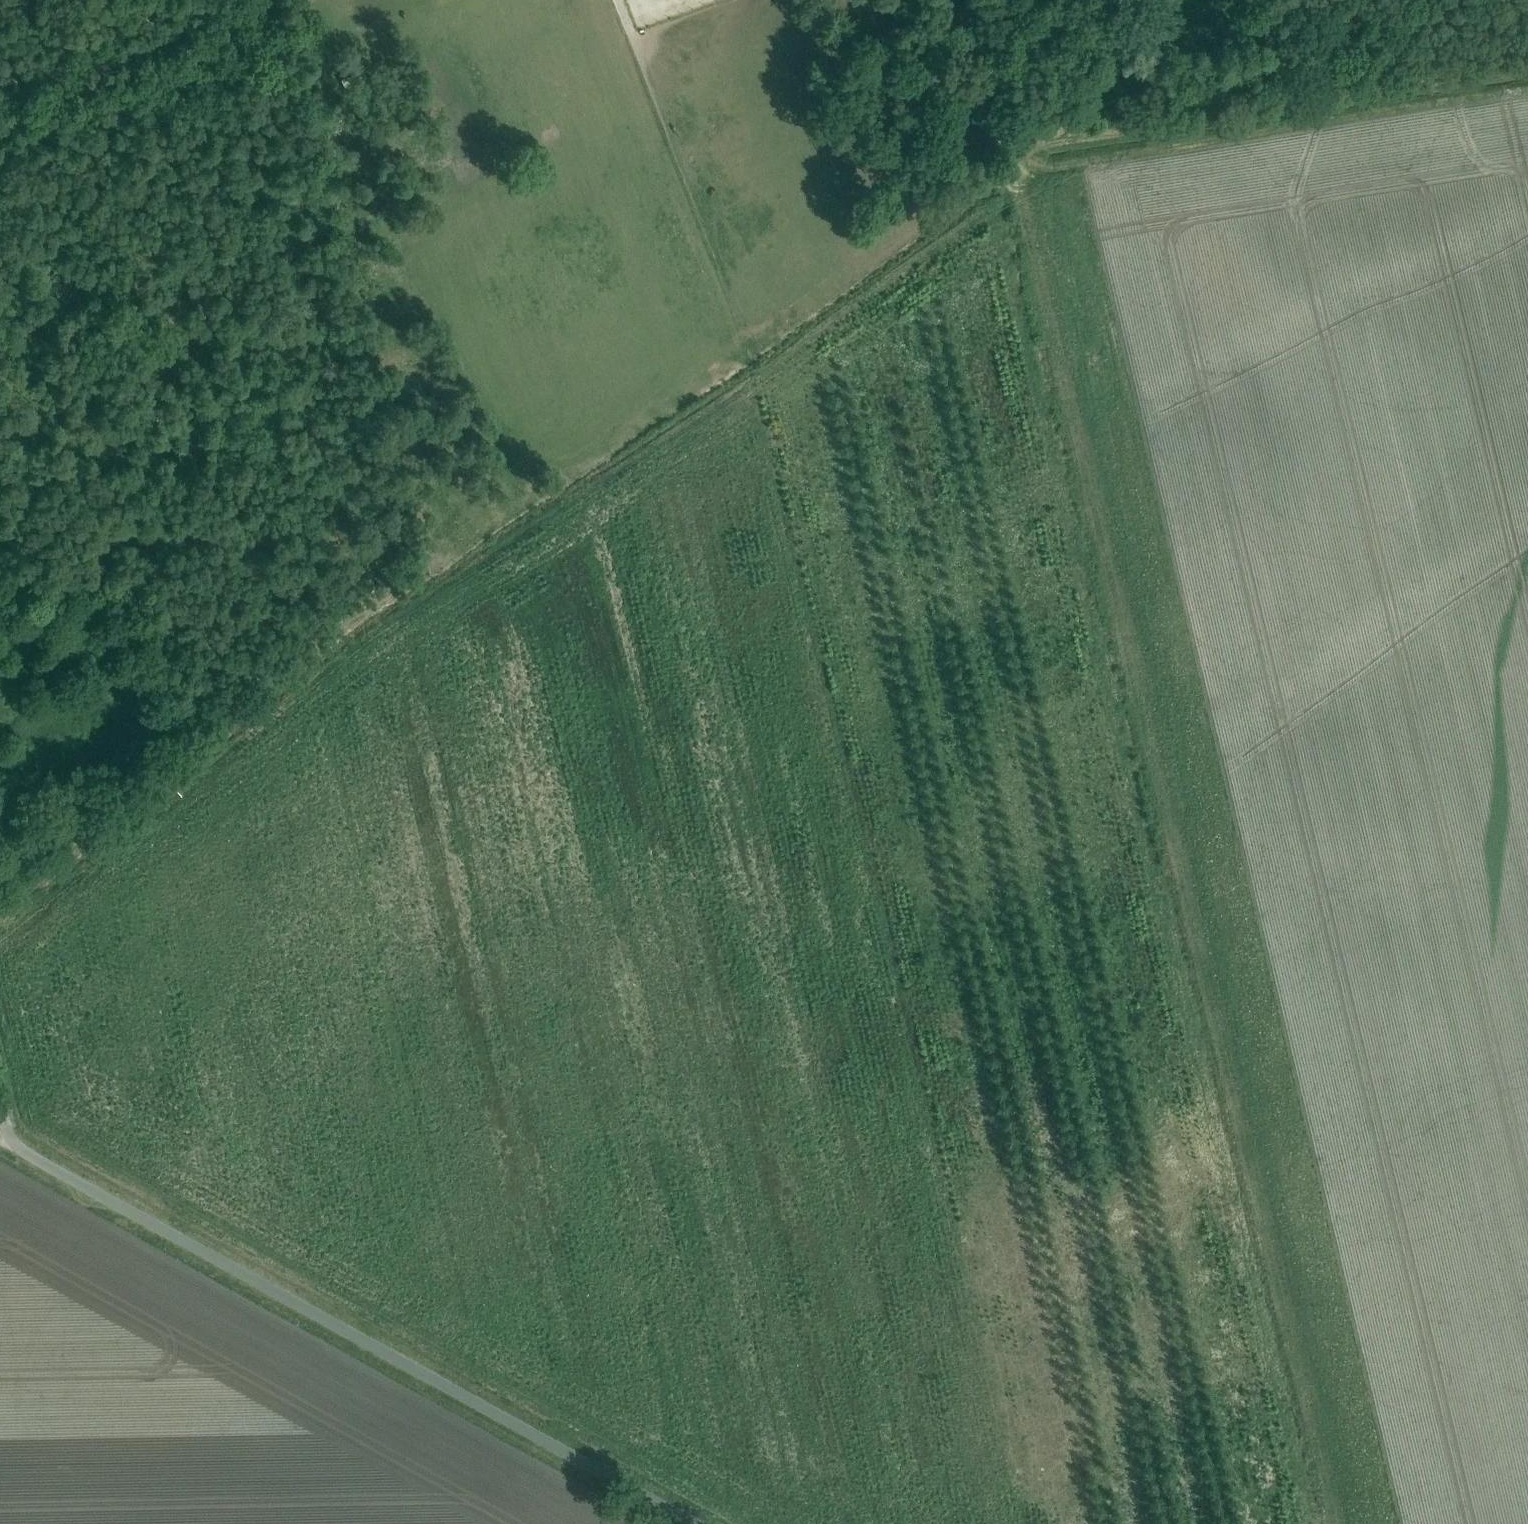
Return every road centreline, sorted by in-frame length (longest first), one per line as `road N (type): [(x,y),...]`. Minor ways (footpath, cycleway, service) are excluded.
road 1 (unclassified): [(696,1523),(12,1143)]
road 2 (track): [(973,0),(1007,141)]

